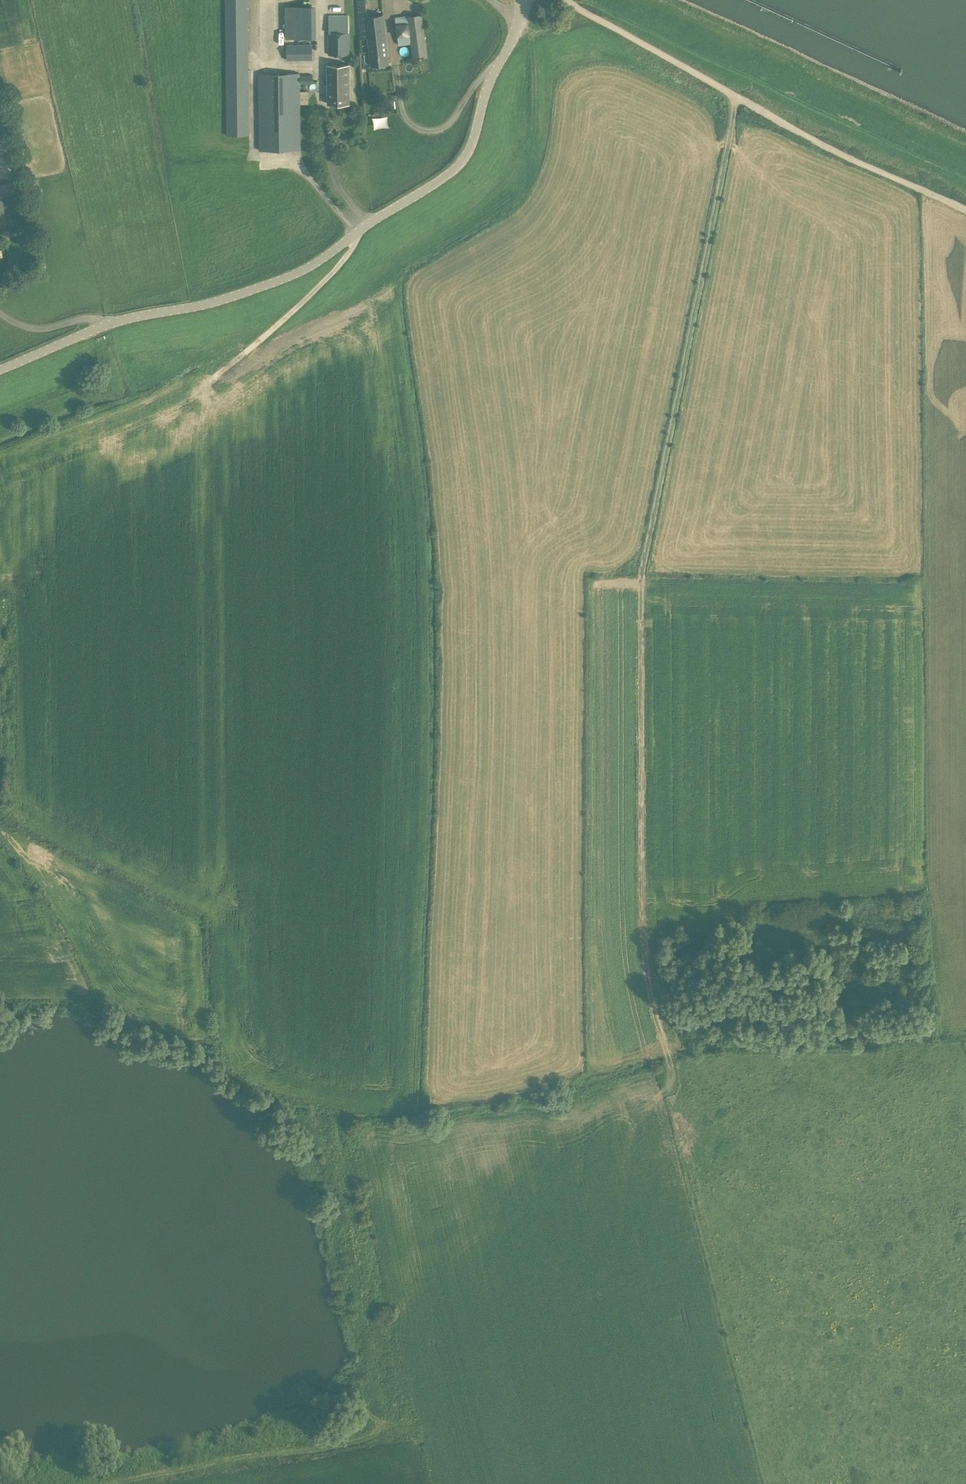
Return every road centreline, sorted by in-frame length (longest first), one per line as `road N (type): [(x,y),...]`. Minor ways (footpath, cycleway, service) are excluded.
road 1 (track): [(654,1099),(670,1093),(674,1071),(649,977),(643,581),(735,96)]
road 2 (unclassified): [(0,369),(127,318),(279,279),(440,179),(468,151),(519,22)]
road 3 (track): [(326,1123),(389,1431),(102,1483)]
road 4 (track): [(579,0),(965,179)]
road 5 (track): [(354,234),(346,260),(205,386)]

